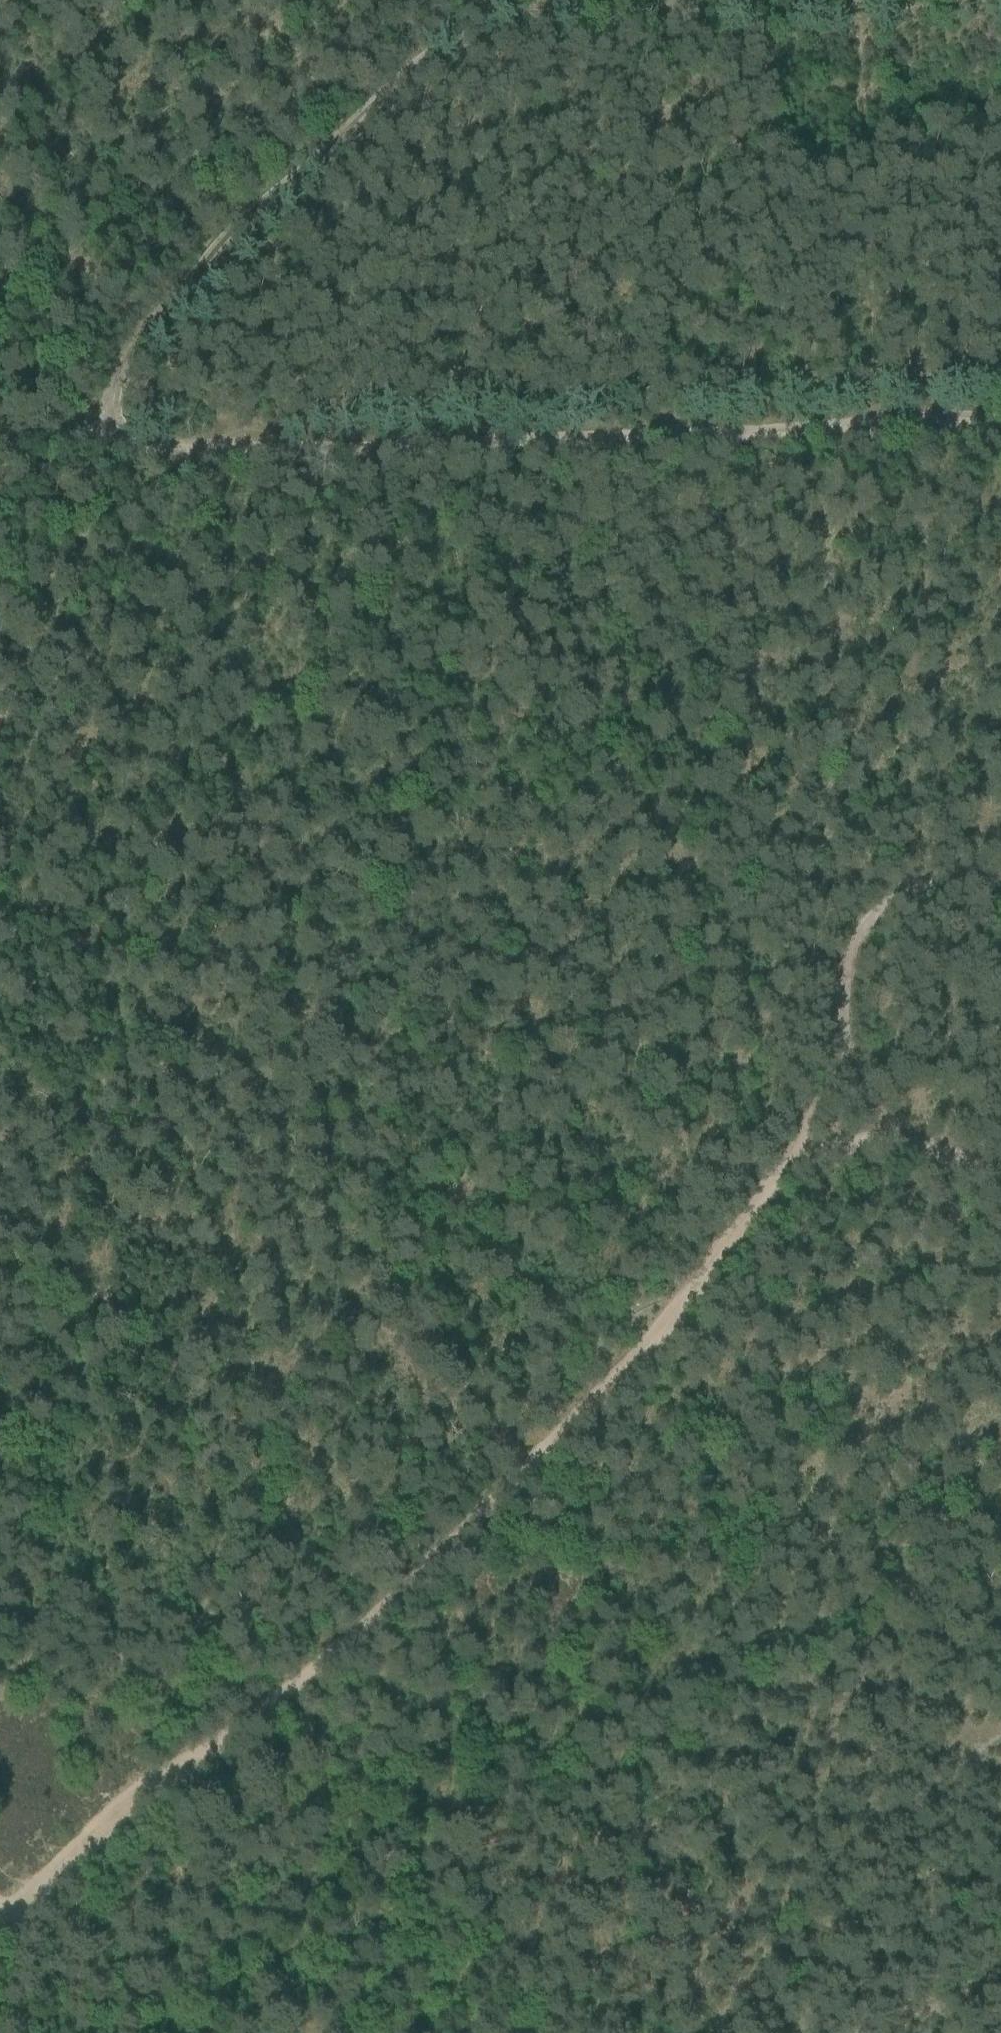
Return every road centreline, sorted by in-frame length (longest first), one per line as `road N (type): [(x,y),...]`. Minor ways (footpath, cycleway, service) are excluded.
road 1 (track): [(0,1933),(77,1854),(480,1515),(641,1362),(716,1242),(814,1140),(837,1095),(847,989),(886,917),(1000,888)]
road 2 (track): [(1000,424),(857,413),(0,443)]
road 3 (track): [(857,413),(850,0)]

